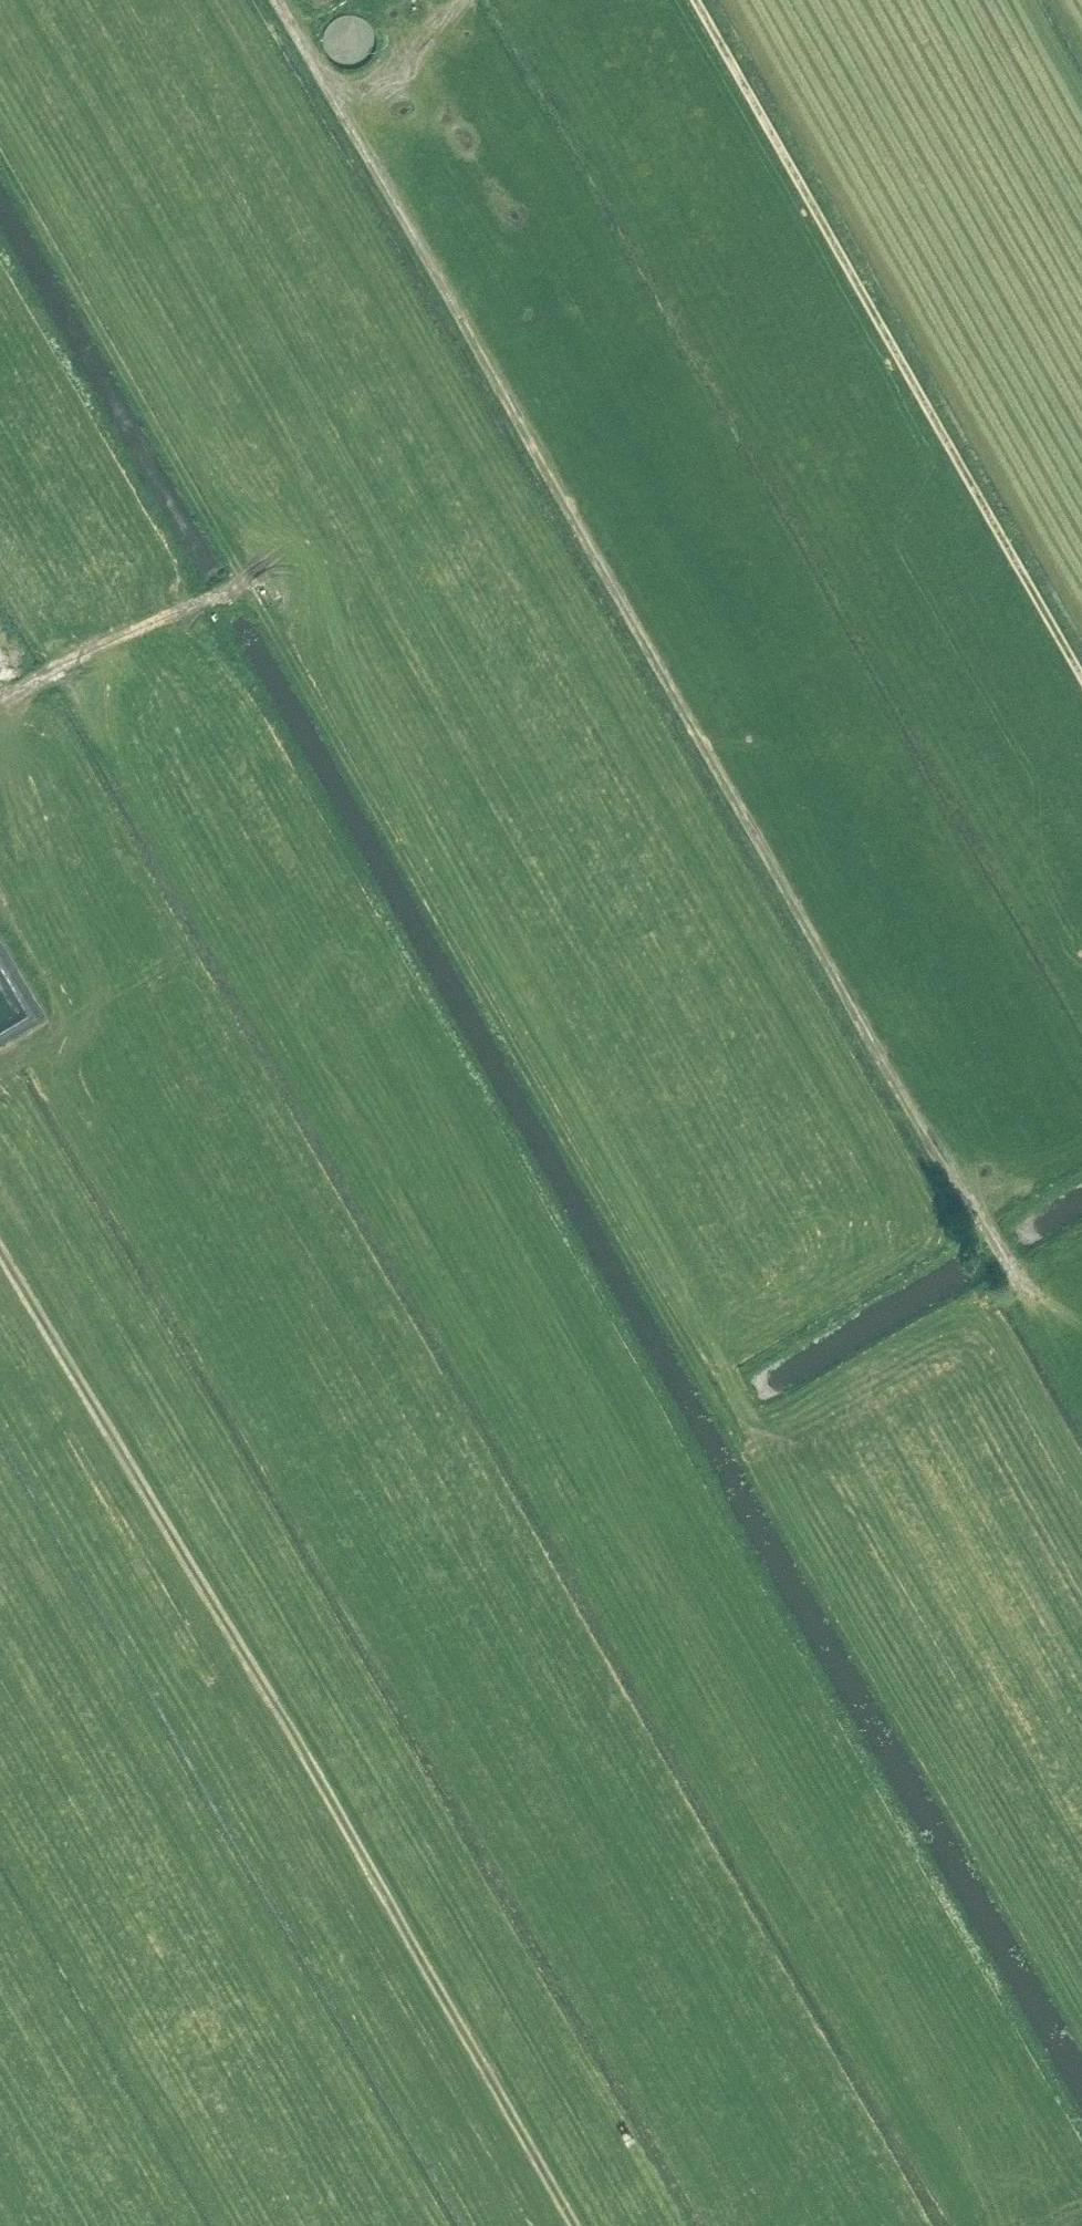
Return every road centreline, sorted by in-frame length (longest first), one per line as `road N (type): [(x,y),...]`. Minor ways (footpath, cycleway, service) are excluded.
road 1 (track): [(1081,2020),(0,153)]
road 2 (track): [(1081,665),(701,0)]

